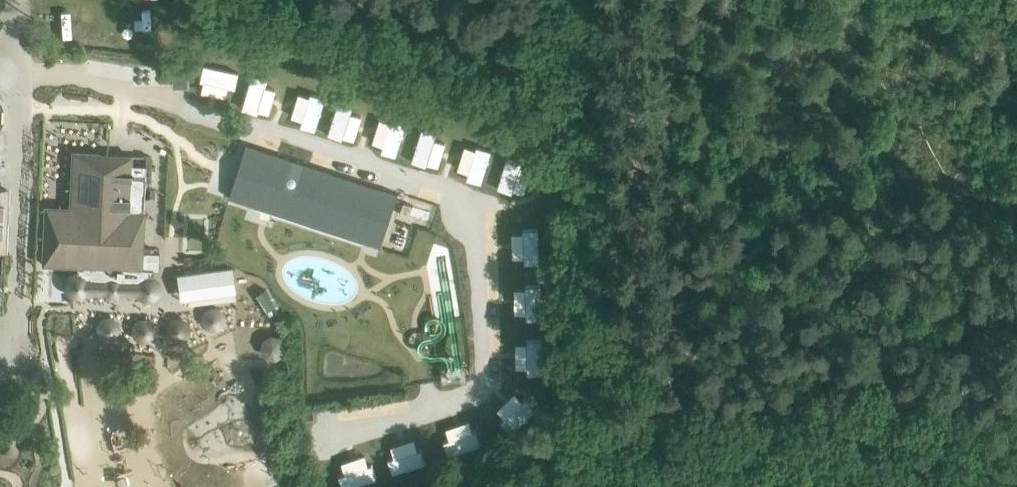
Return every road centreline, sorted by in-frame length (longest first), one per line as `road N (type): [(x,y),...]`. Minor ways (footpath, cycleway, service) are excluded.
road 1 (track): [(611,0),(625,438),(688,423),(1016,405)]

